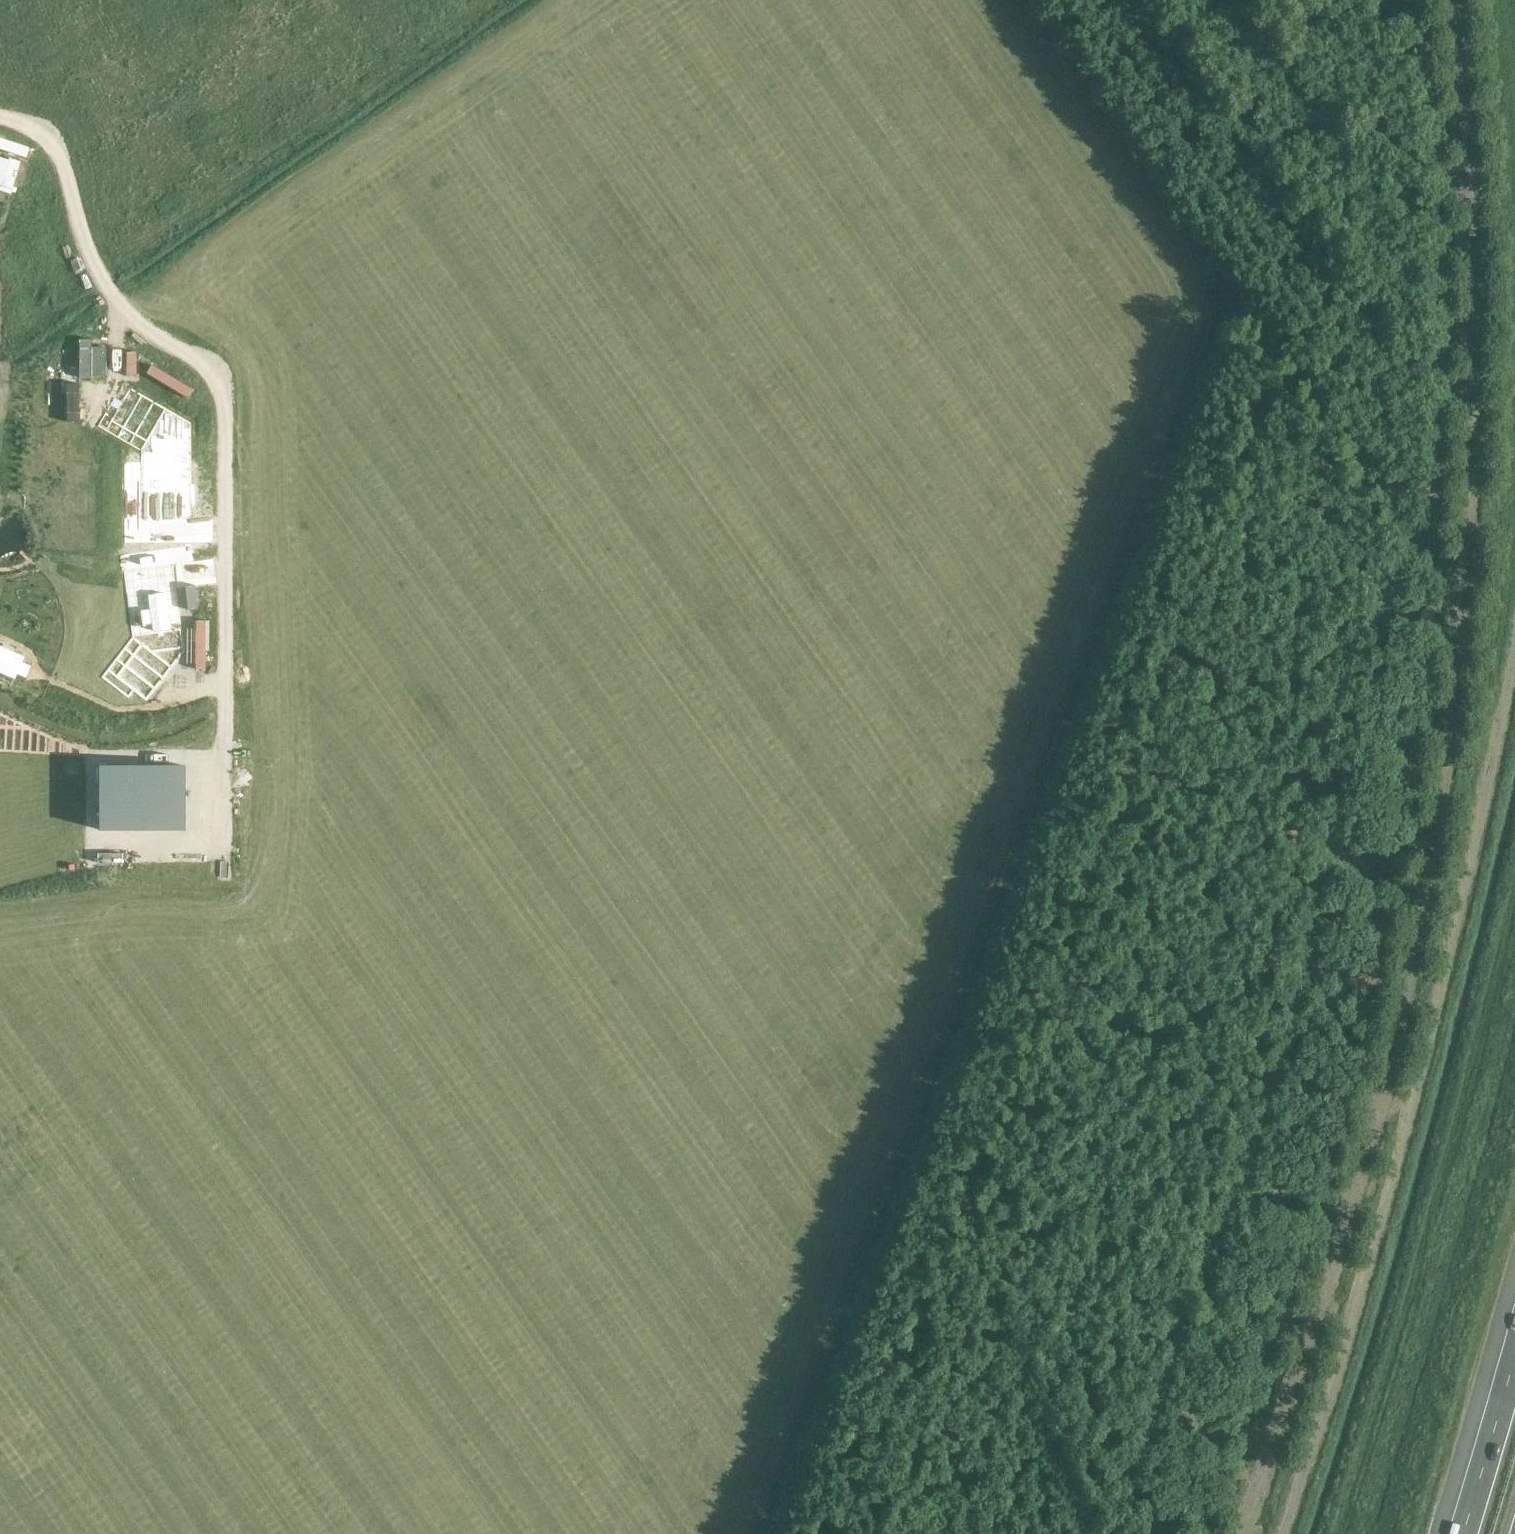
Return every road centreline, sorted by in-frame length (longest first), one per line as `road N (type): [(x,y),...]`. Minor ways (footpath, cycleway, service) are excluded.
road 1 (residential): [(227,874),(217,369),(118,303),(87,247),(54,139),(0,114)]
road 2 (motorway): [(1514,1344),(1459,1533)]

